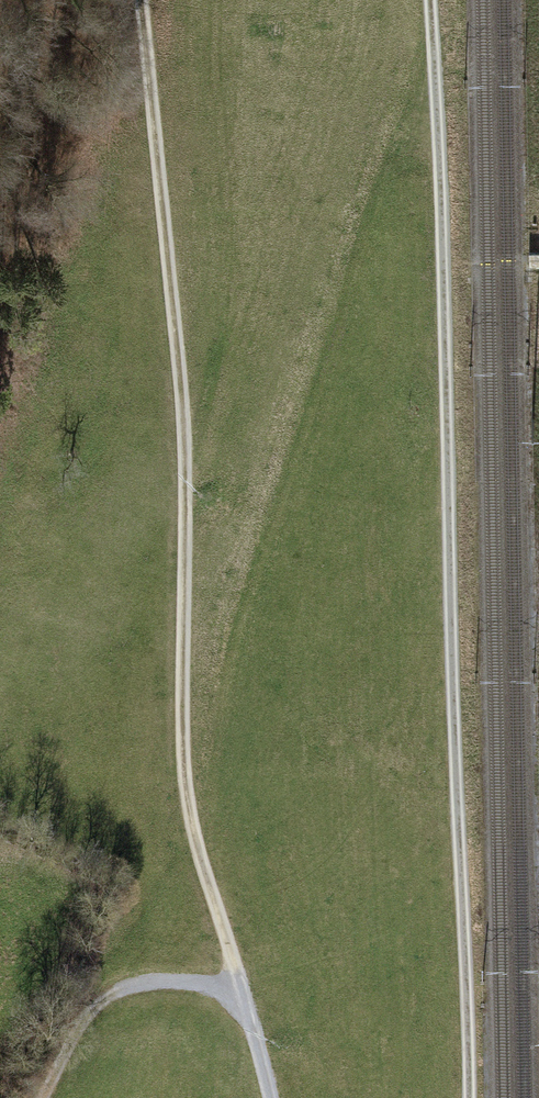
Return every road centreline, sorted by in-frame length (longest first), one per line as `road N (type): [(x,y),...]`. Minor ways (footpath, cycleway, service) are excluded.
road 1 (track): [(271,1097),(186,796),(185,418),(140,0)]
road 2 (track): [(469,1097),(429,0)]
road 3 (track): [(244,999),(178,980),(127,988),(92,1007),(45,1097)]

